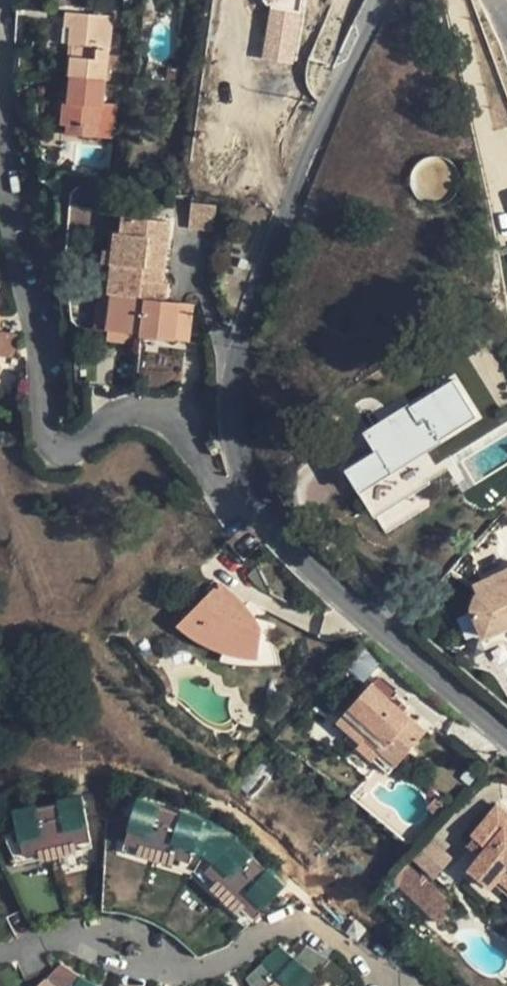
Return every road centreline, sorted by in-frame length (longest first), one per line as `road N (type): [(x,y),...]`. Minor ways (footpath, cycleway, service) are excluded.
road 1 (residential): [(0,136),(54,438),(71,446),(118,416),(142,411),(166,424),(217,492),(236,505),(252,496)]
road 2 (unclassified): [(385,0),(284,218),(244,344),(234,395),(237,446),(252,496)]
road 3 (unclassified): [(252,496),(338,591),(506,741)]
road 4 (residential): [(206,966),(129,963),(61,936),(120,923),(185,955)]
road 5 (residential): [(379,967),(338,927),(310,921),(260,931),(206,966)]

